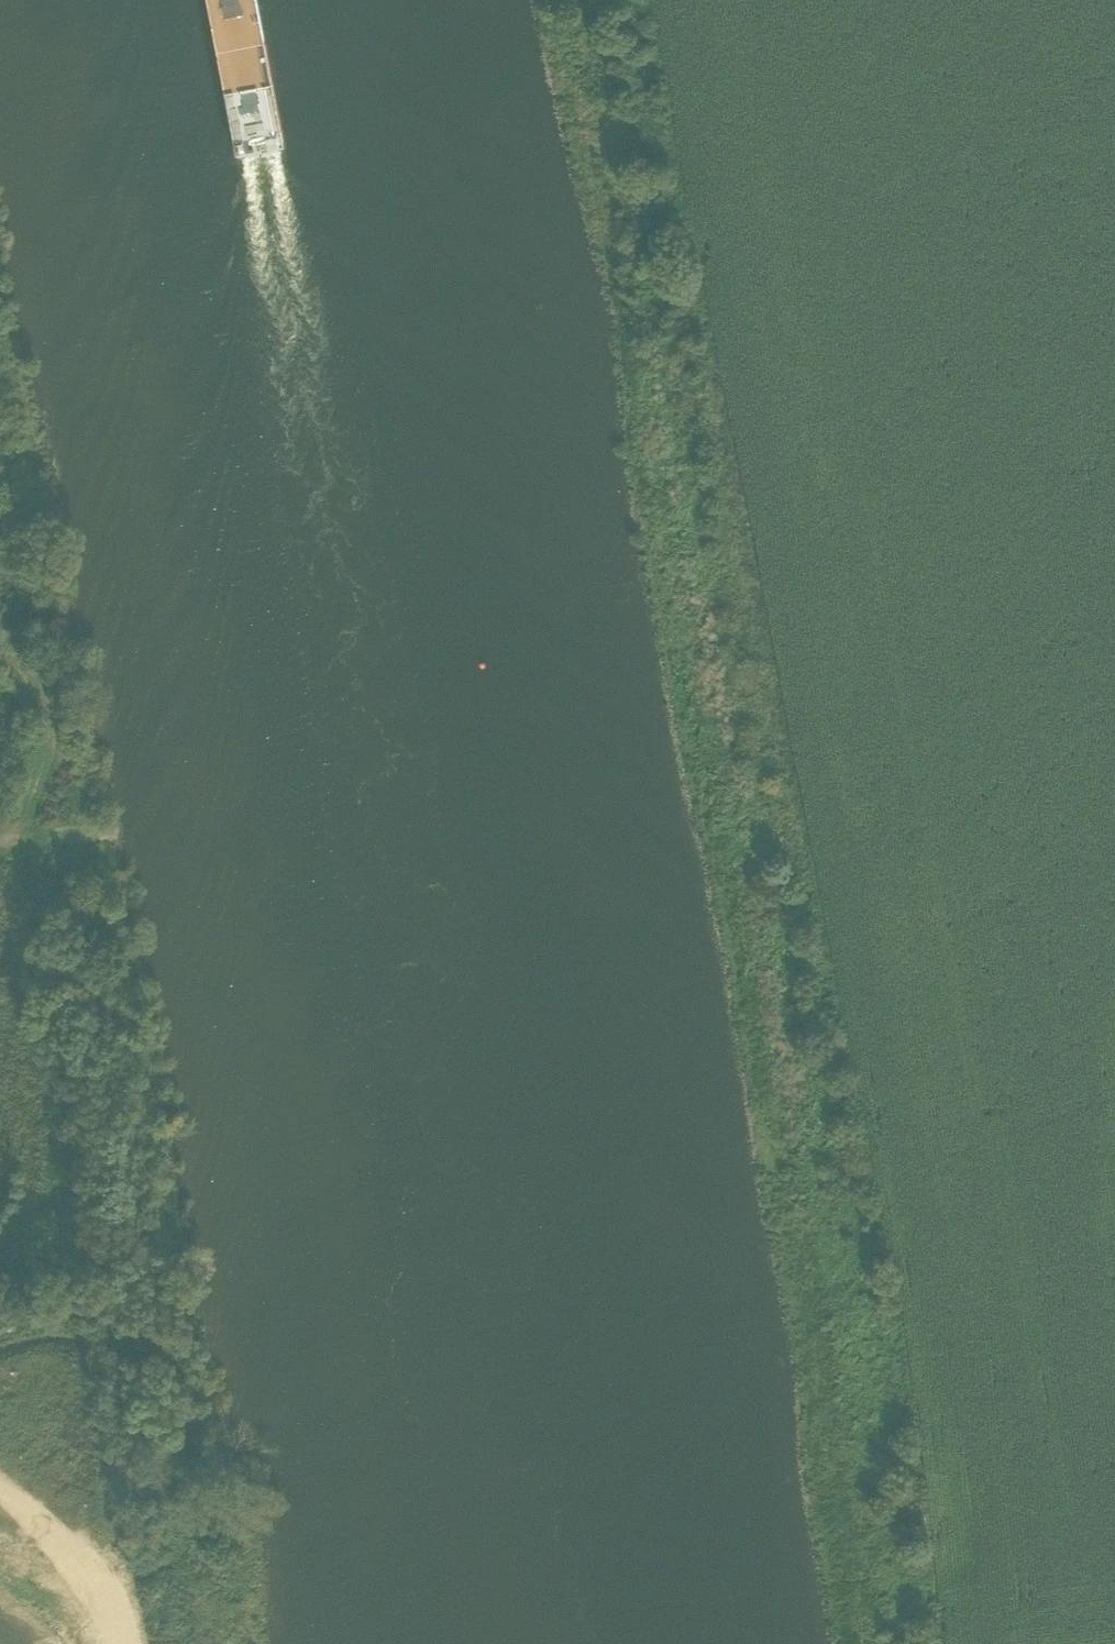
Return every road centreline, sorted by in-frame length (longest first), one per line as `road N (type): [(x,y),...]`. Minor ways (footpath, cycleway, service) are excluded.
road 1 (track): [(21,839),(49,772),(48,721),(0,621)]

